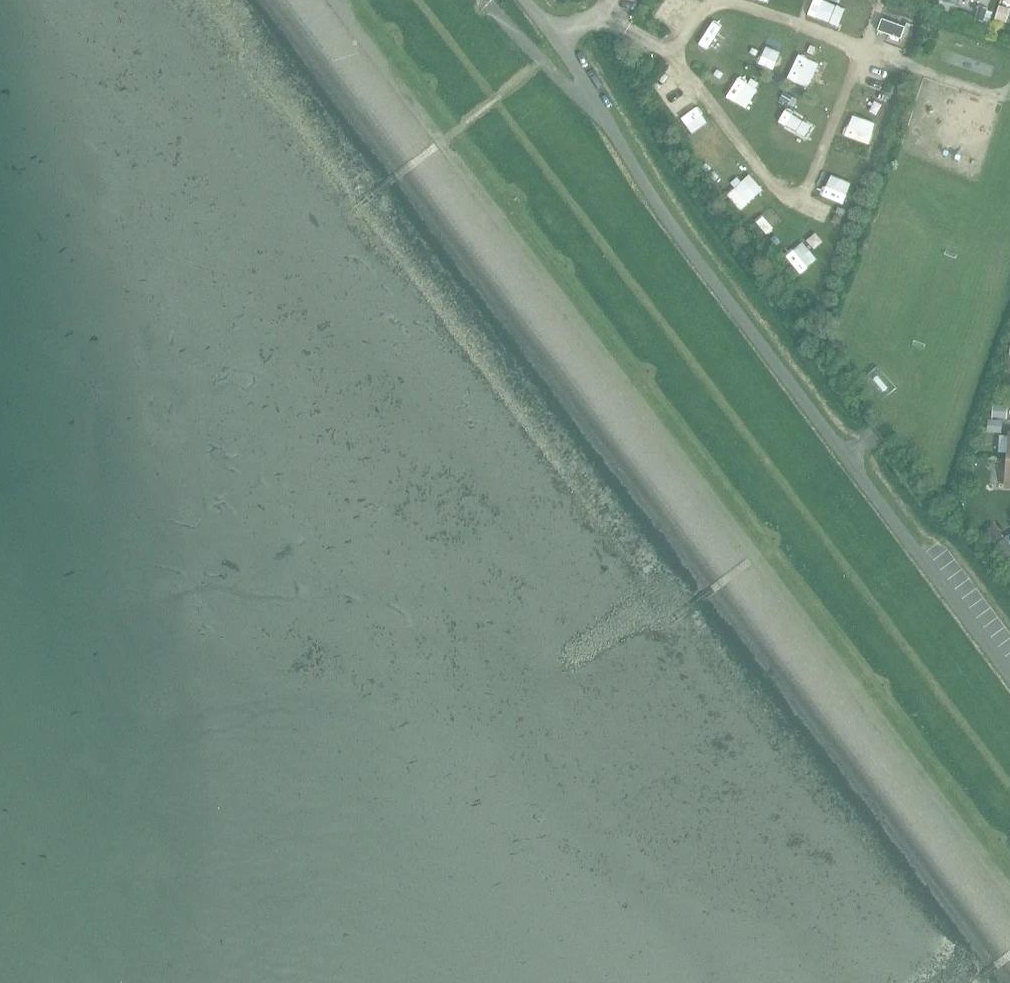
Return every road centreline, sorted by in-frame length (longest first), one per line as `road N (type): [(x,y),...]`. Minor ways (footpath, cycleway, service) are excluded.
road 1 (unclassified): [(1009,672),(684,241),(525,0)]

